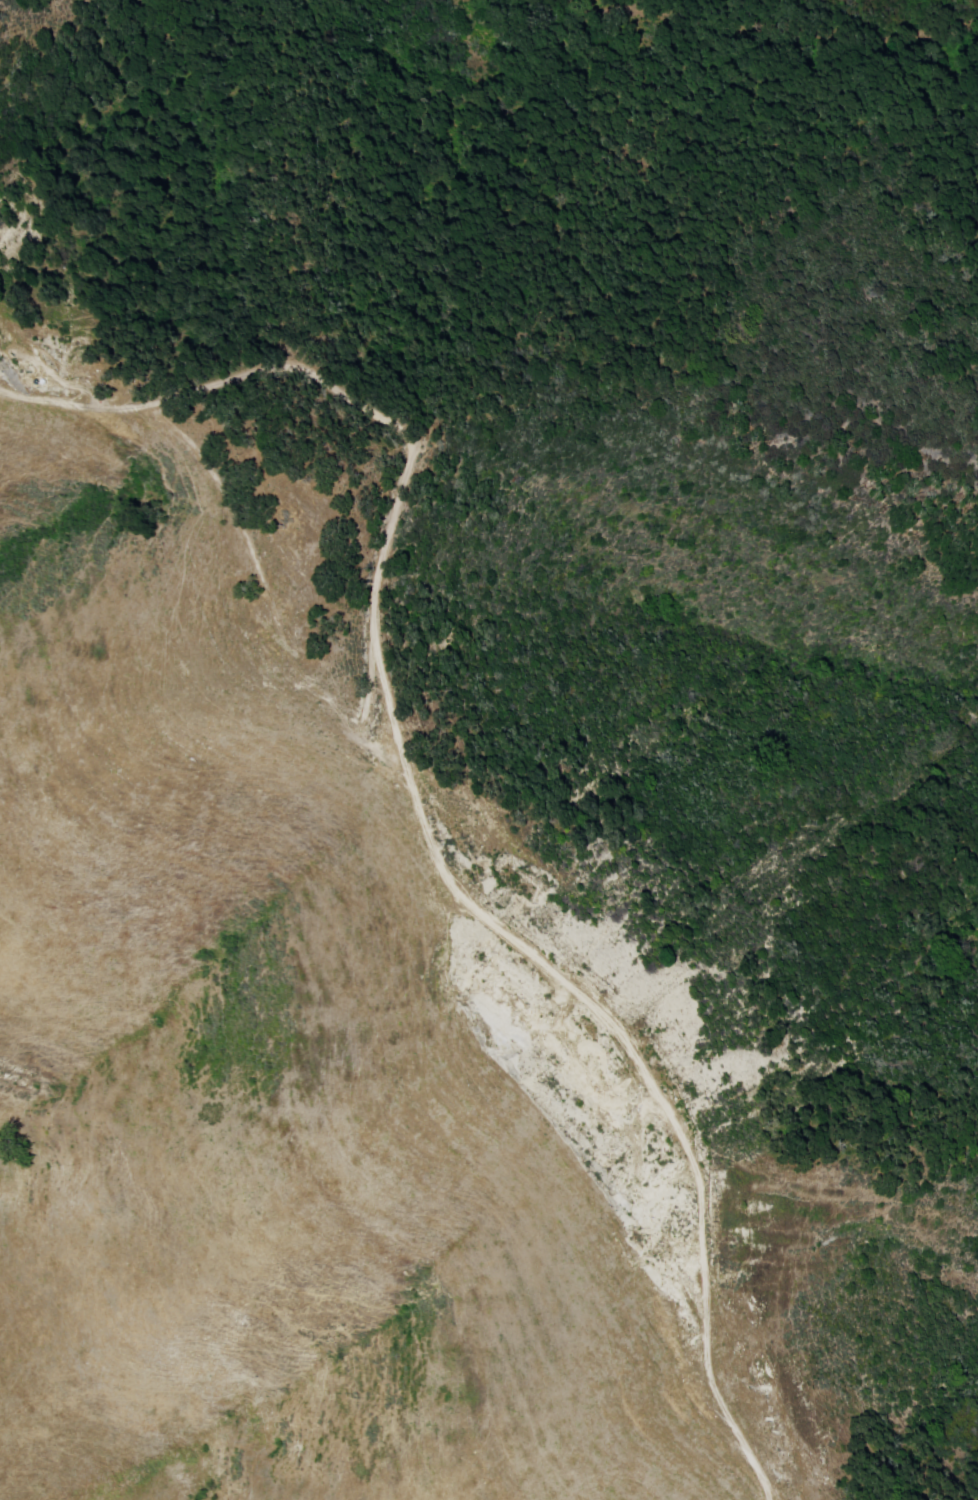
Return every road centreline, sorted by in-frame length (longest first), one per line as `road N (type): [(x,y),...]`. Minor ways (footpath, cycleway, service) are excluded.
road 1 (track): [(771,1499),(706,1370),(701,1172),(622,1034),(454,897),(395,734),(377,648),(377,594),(414,452),(399,425),(295,362),(130,412),(0,395)]

